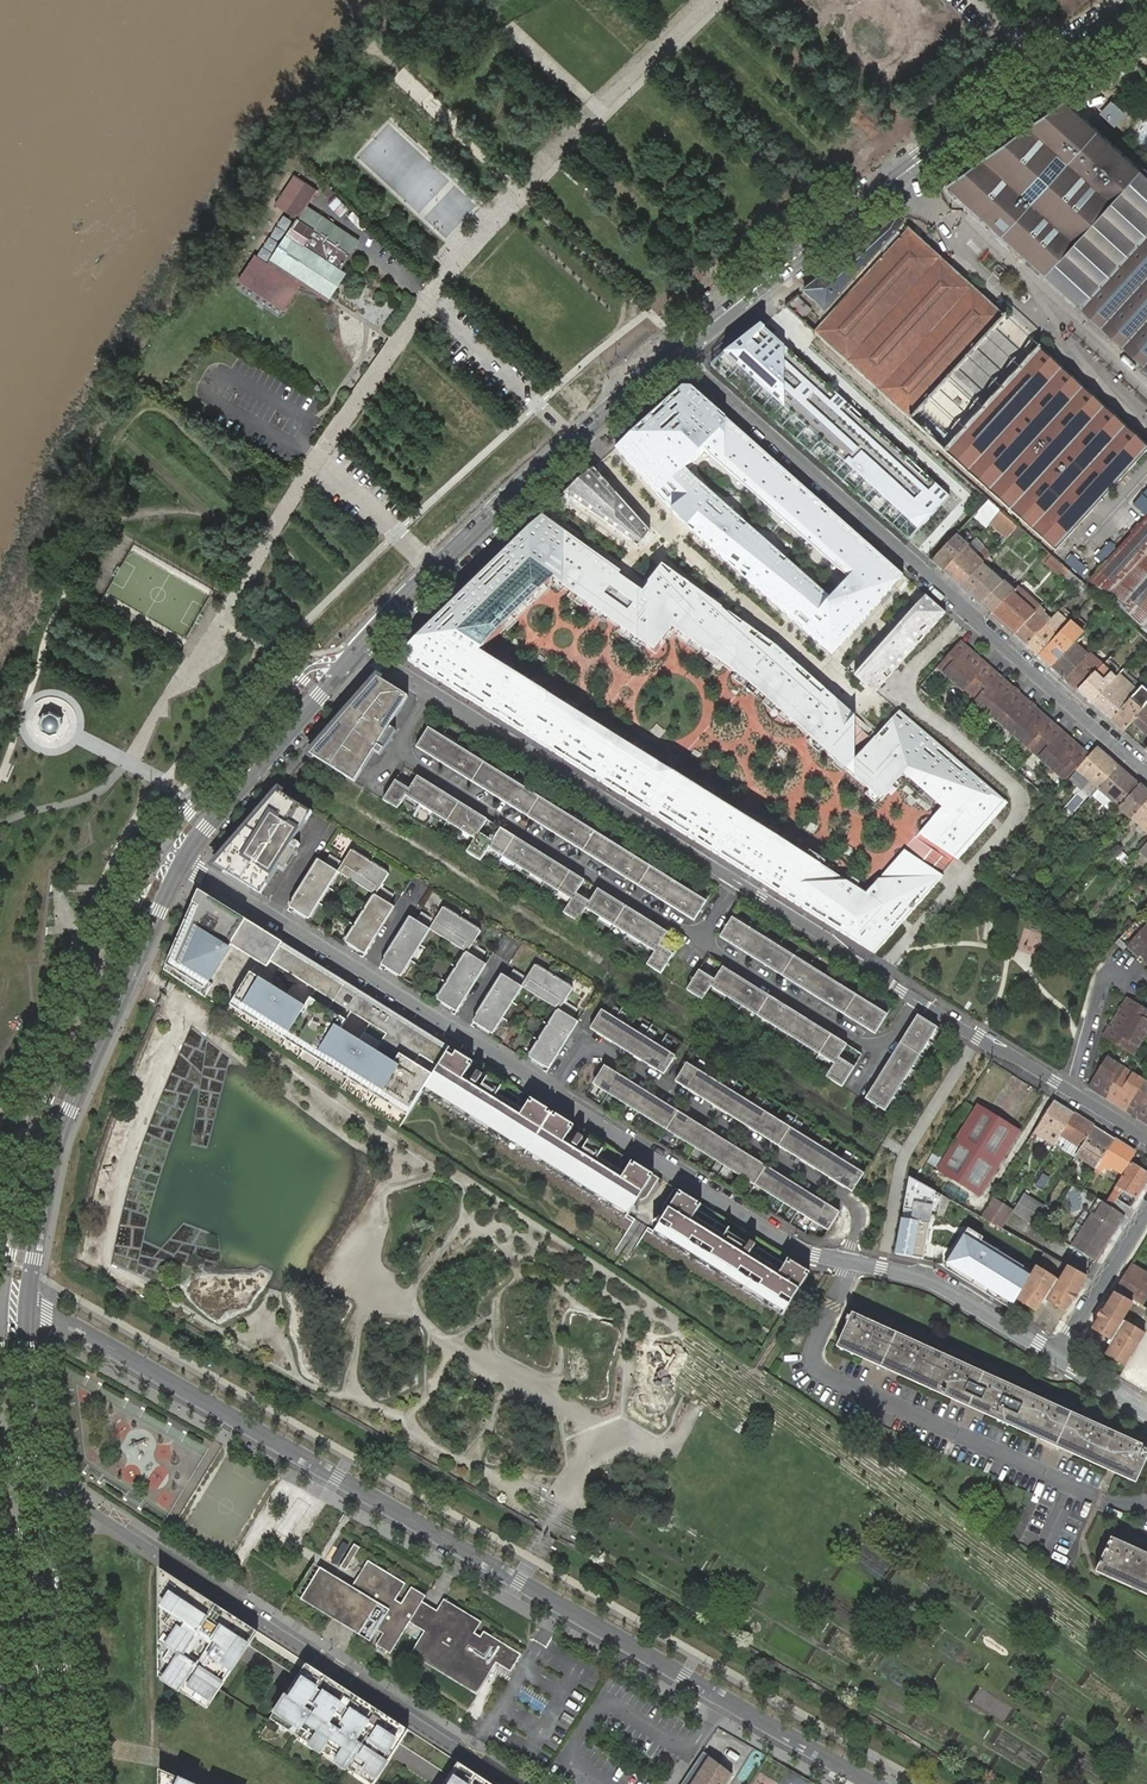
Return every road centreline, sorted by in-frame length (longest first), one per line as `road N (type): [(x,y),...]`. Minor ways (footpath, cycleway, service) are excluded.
road 1 (residential): [(874,1783),(27,1305)]
road 2 (residential): [(676,350),(1146,774)]
road 3 (secondary): [(1140,0),(676,350)]
road 4 (residential): [(510,1783),(62,1494),(44,1492)]
road 5 (residential): [(1146,1501),(1102,1501),(820,1374),(813,1346),(847,1262)]
road 6 (secondary): [(181,862),(70,1110),(27,1305)]
road 7 (residential): [(552,1092),(181,862)]
road 8 (secondary): [(676,350),(432,570),(361,648)]
road 9 (residential): [(552,1092),(578,1053),(596,1048),(851,1203),(859,1220),(847,1262)]
road 10 (residential): [(430,693),(404,736),(410,760),(699,942)]
road 11 (residential): [(736,882),(430,693)]
road 12 (residential): [(847,1262),(794,1248),(552,1092)]
road 13 (secondary): [(44,1492),(76,1783)]
road 14 (secondary): [(361,648),(181,862)]
road 15 (residential): [(699,942),(860,1043),(887,1042),(917,1002)]
road 16 (residential): [(917,1002),(1146,1139)]
road 17 (unclassified): [(705,0),(518,190)]
road 18 (residential): [(1057,1356),(931,1277),(847,1262)]
road 19 (residential): [(736,882),(917,1002)]
road 20 (secondary): [(27,1305),(44,1492)]
road 21 (residential): [(1057,1356),(1146,1207)]

